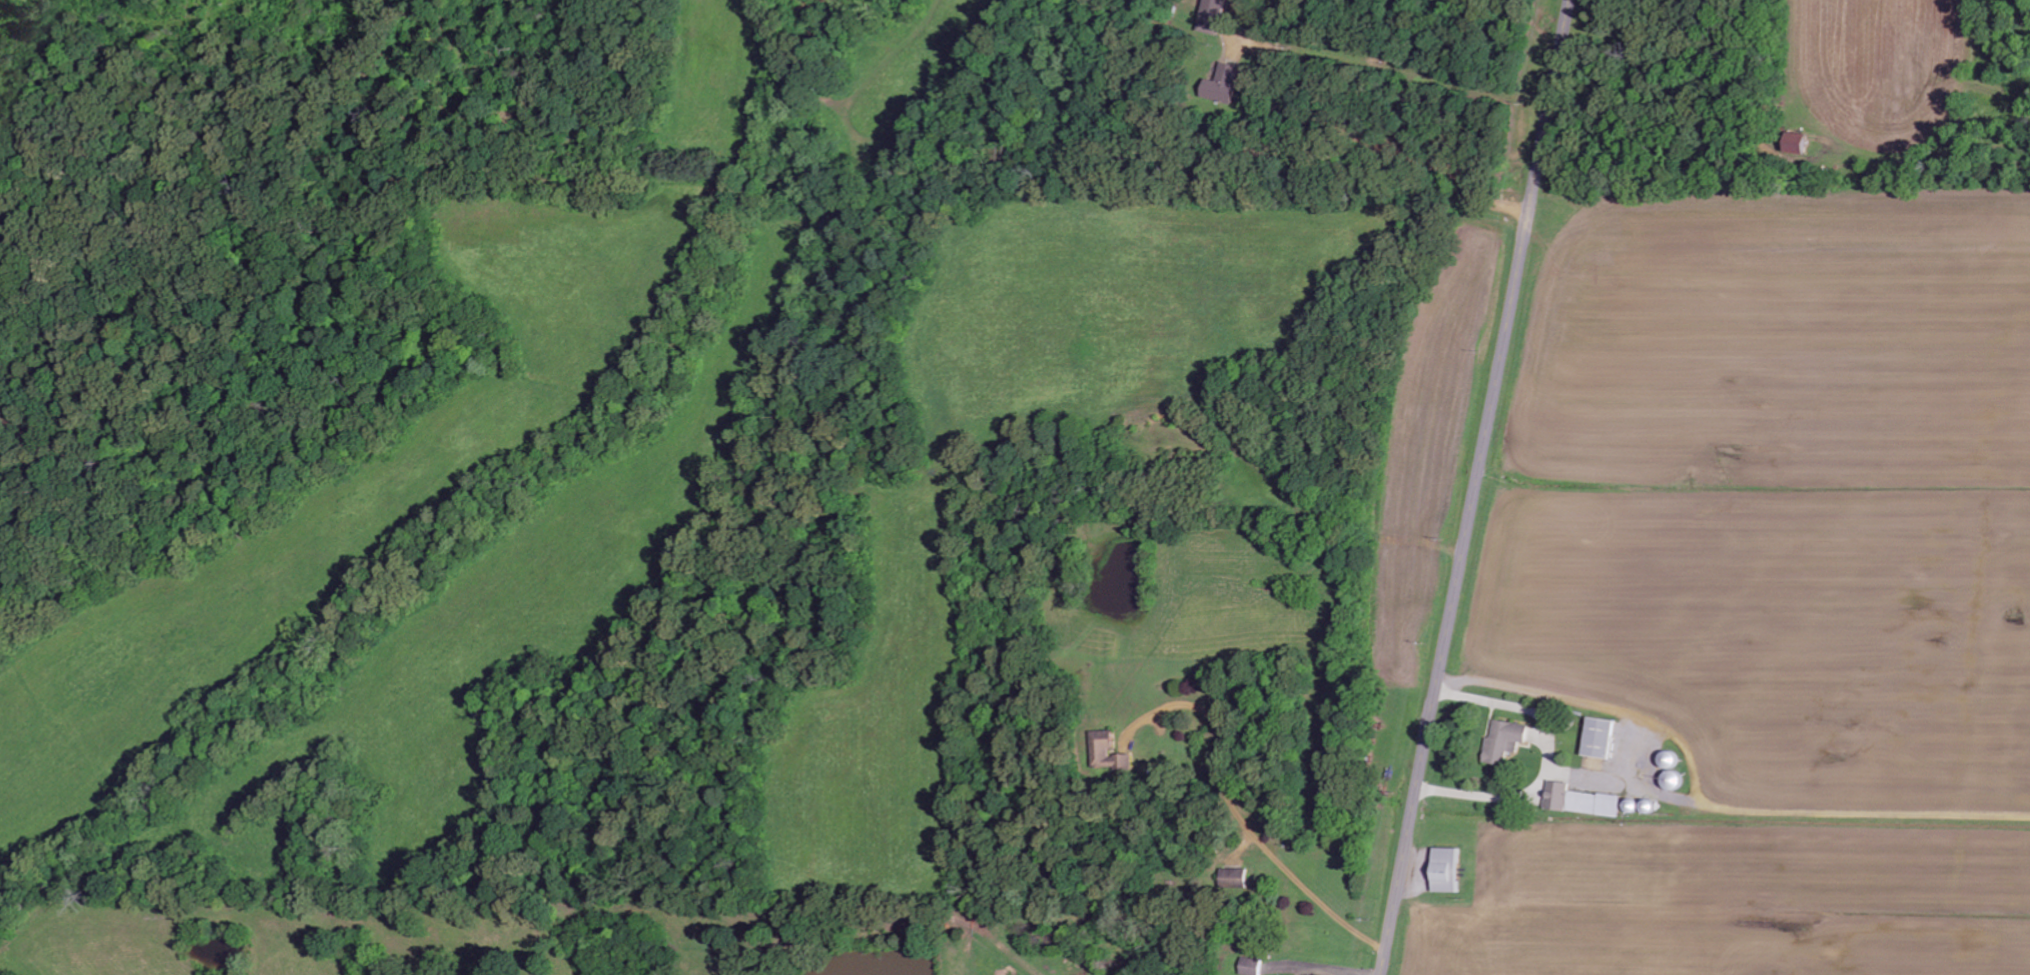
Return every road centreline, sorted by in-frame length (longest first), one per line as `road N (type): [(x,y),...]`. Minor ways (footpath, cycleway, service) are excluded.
road 1 (secondary): [(1382,974),(1571,0)]

